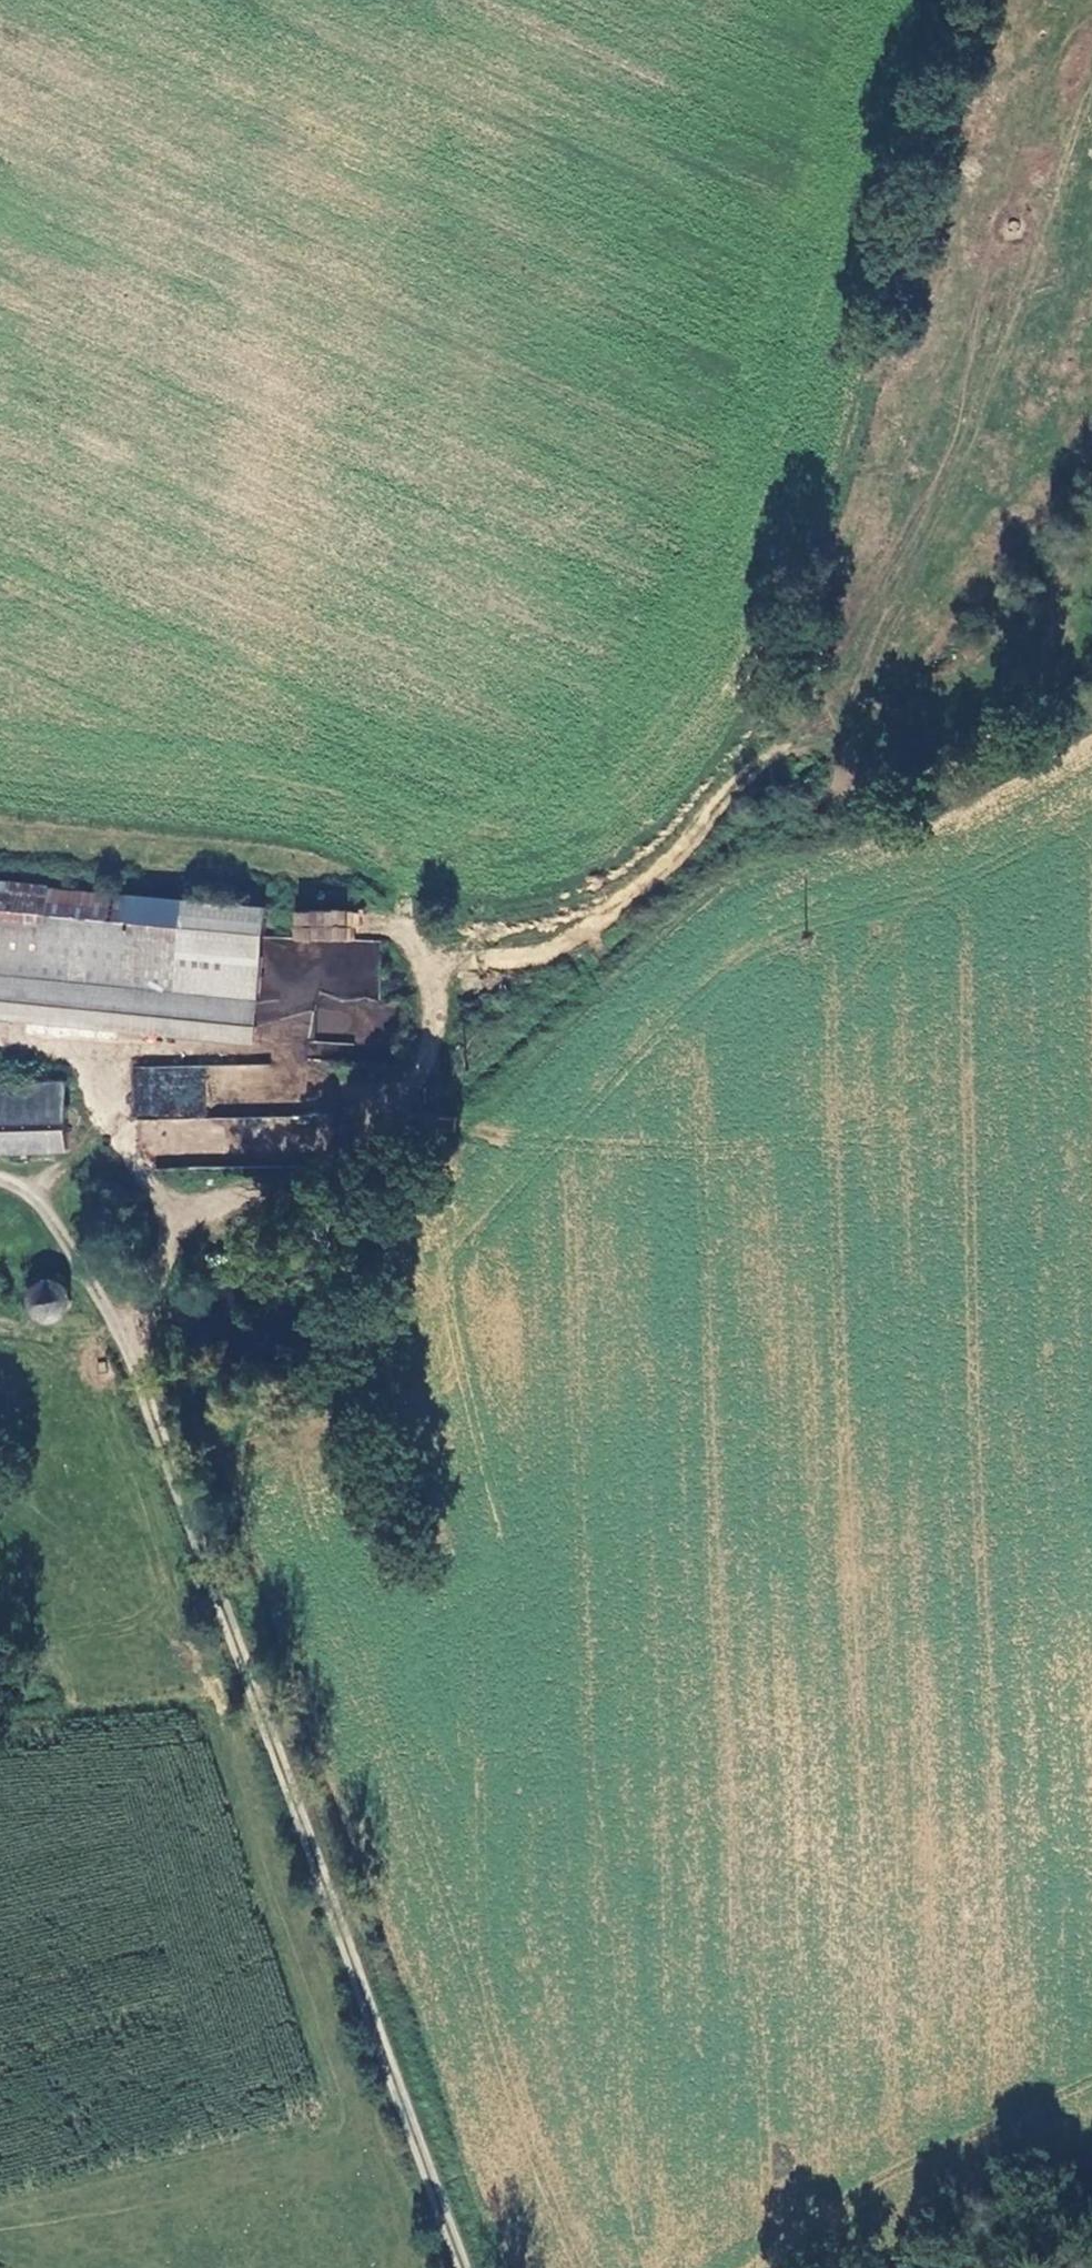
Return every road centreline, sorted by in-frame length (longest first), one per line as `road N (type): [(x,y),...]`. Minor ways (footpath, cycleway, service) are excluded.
road 1 (unclassified): [(141,1327),(464,2267)]
road 2 (unclassified): [(1091,2202),(956,2267)]

